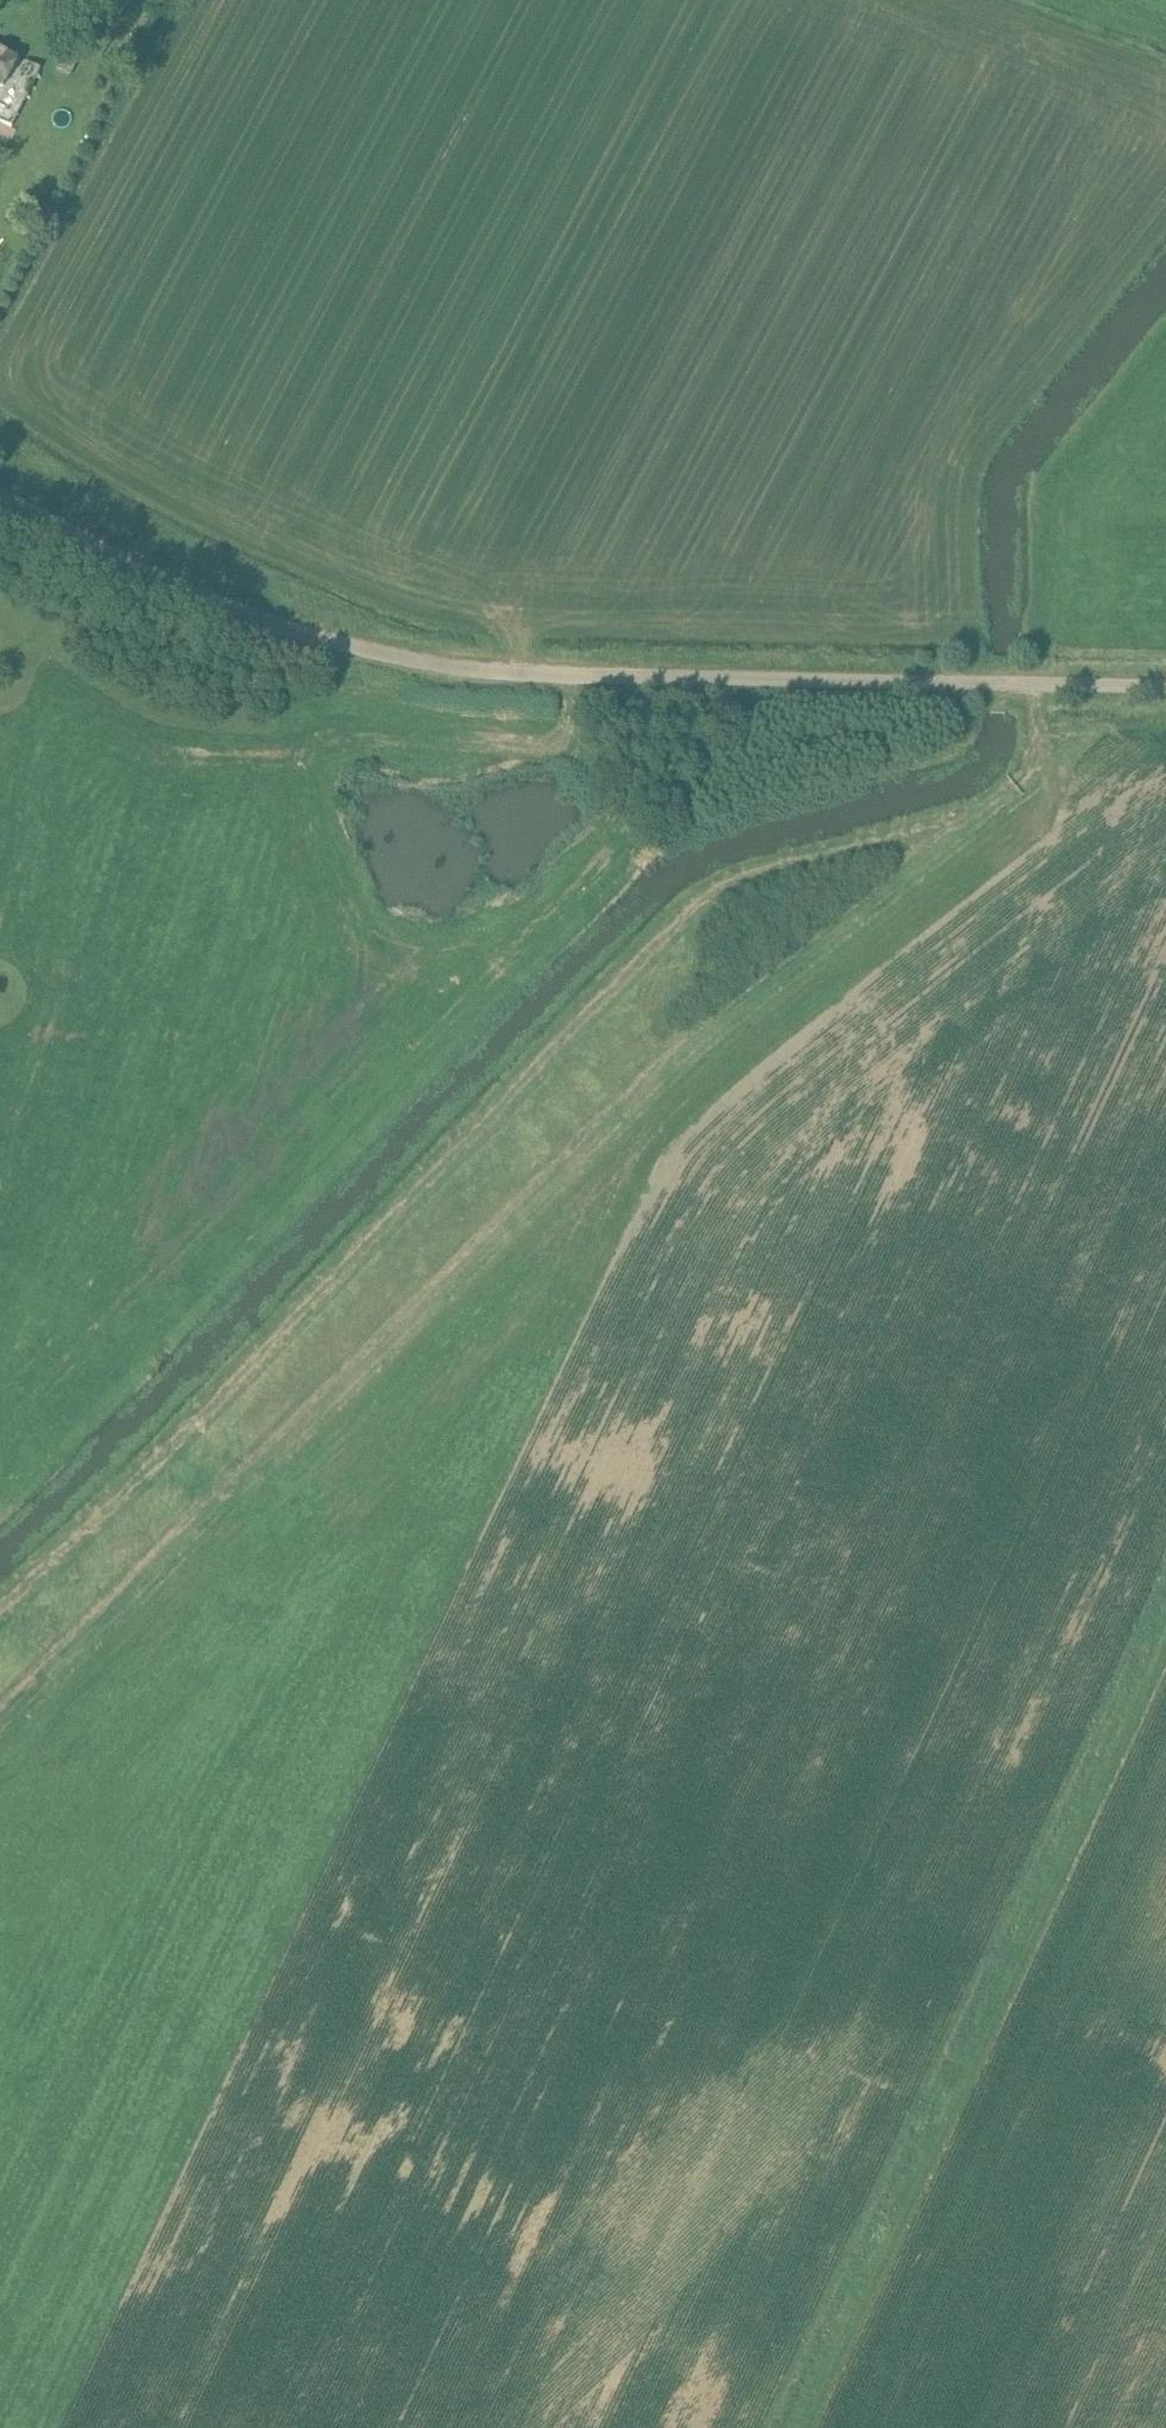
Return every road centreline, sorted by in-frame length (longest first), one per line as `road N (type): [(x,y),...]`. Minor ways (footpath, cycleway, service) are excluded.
road 1 (unclassified): [(1165,686),(525,675),(414,660),(310,635),(189,593),(0,494)]

